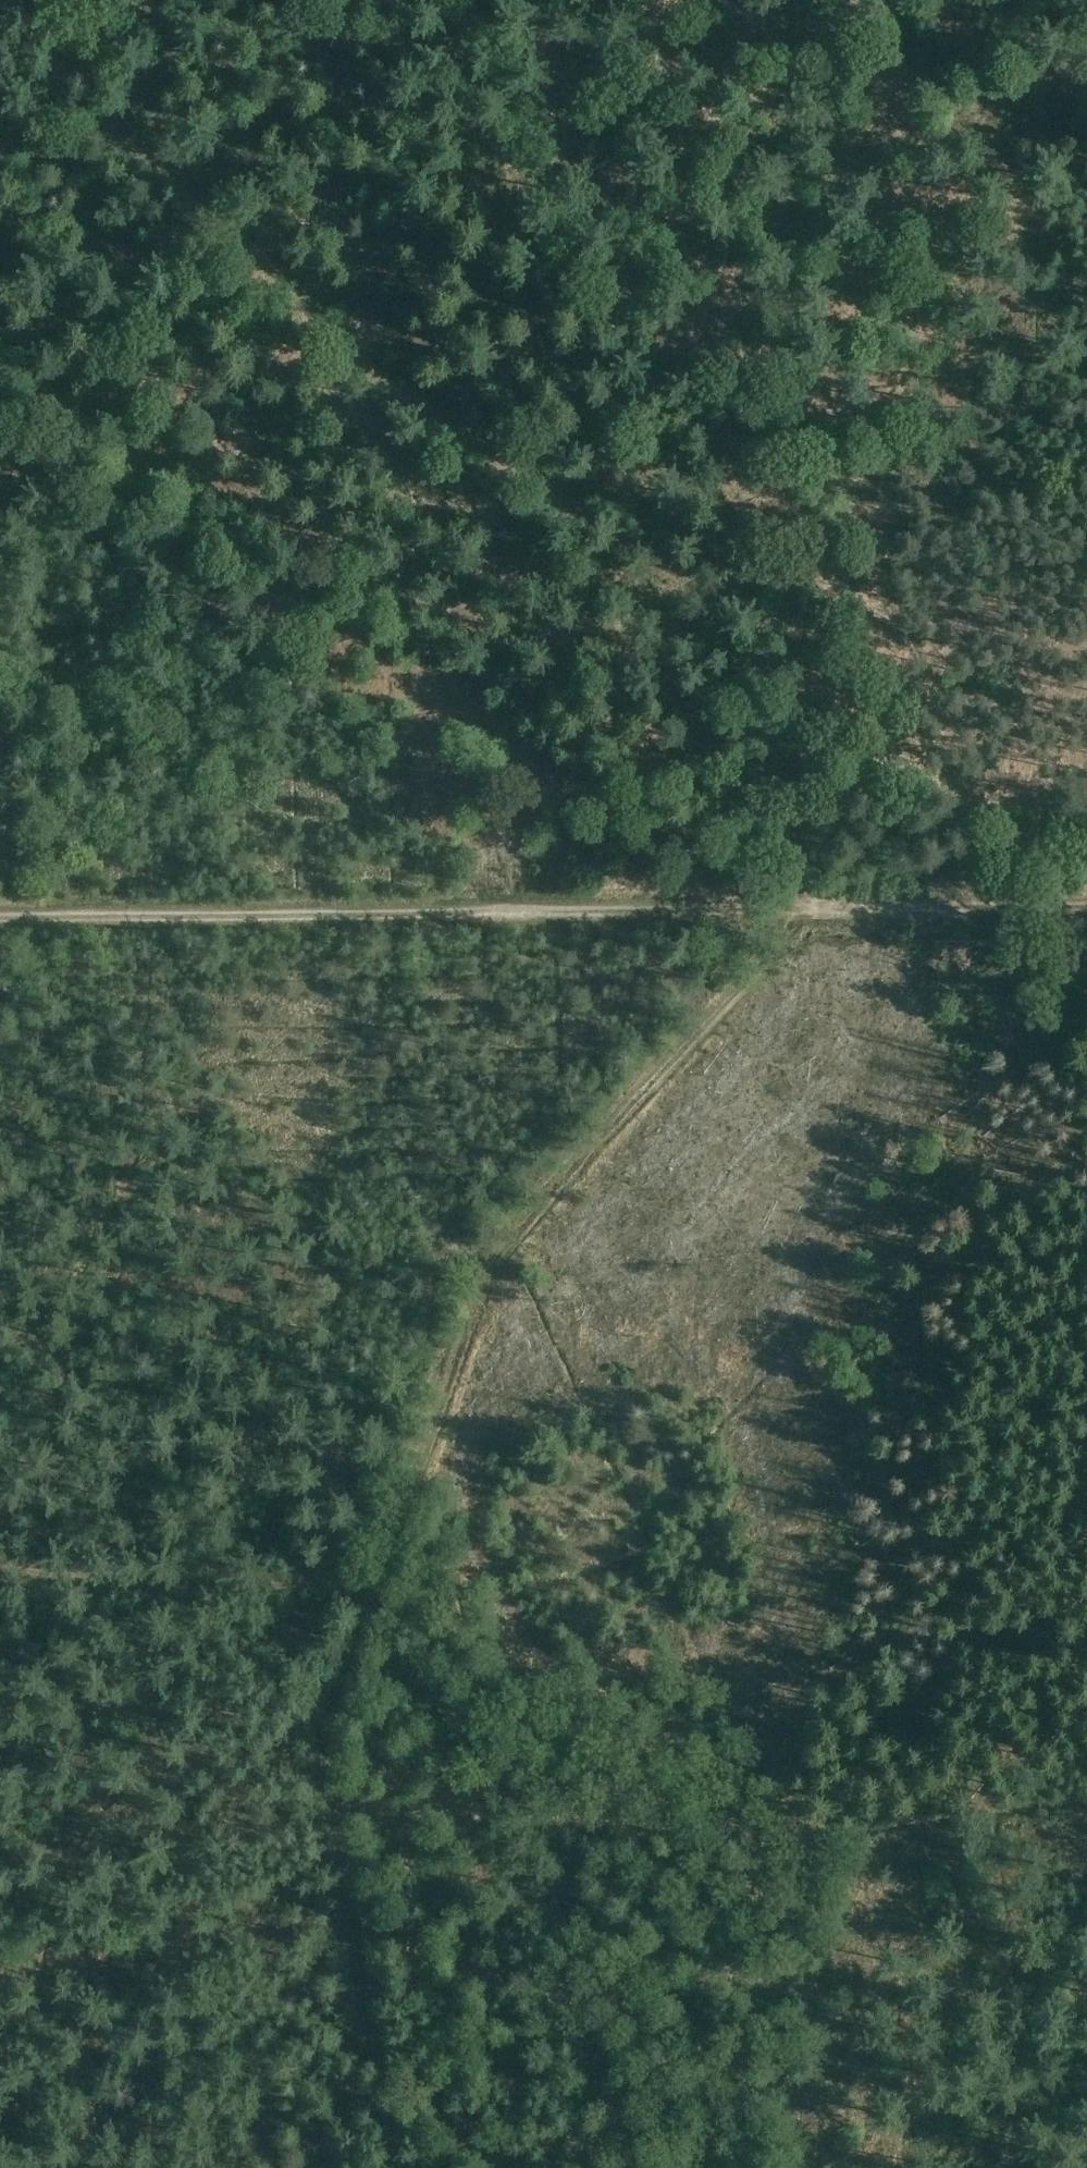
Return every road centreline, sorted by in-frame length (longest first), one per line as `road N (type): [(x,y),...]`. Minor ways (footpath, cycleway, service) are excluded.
road 1 (track): [(801,904),(796,936),(507,1258),(382,1585),(197,1584),(0,1564)]
road 2 (track): [(794,648),(379,348),(199,162),(104,132),(0,112)]
road 3 (track): [(0,914),(801,904)]
road 4 (track): [(791,0),(794,648)]
road 5 (track): [(382,1585),(333,1713),(335,1775),(401,2167)]
road 6 (track): [(801,904),(1086,905)]
road 7 (track): [(794,648),(801,904)]

